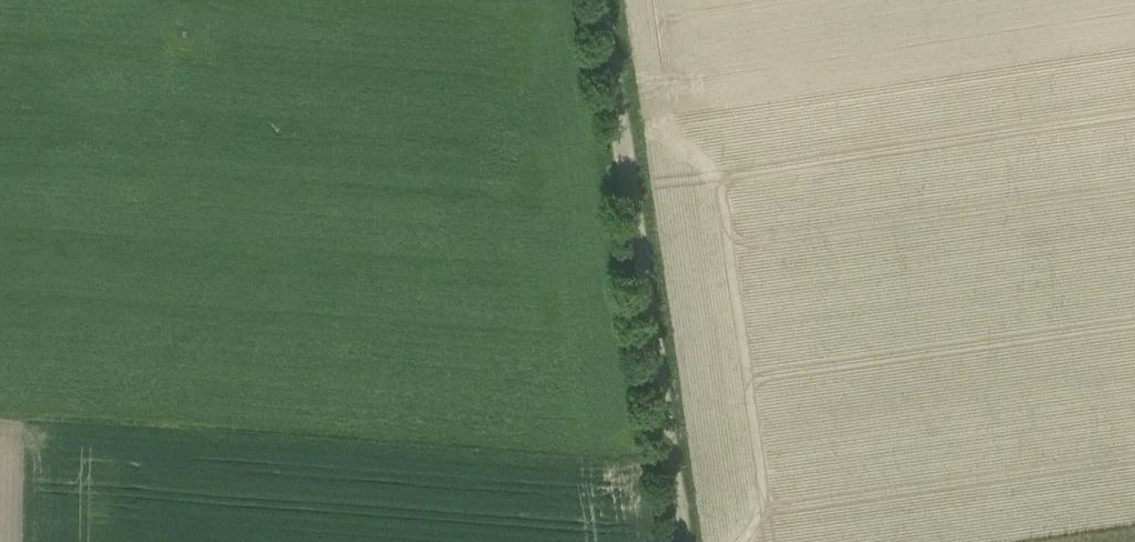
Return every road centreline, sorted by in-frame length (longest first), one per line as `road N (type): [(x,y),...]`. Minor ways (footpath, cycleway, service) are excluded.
road 1 (unclassified): [(605,0),(682,541)]

